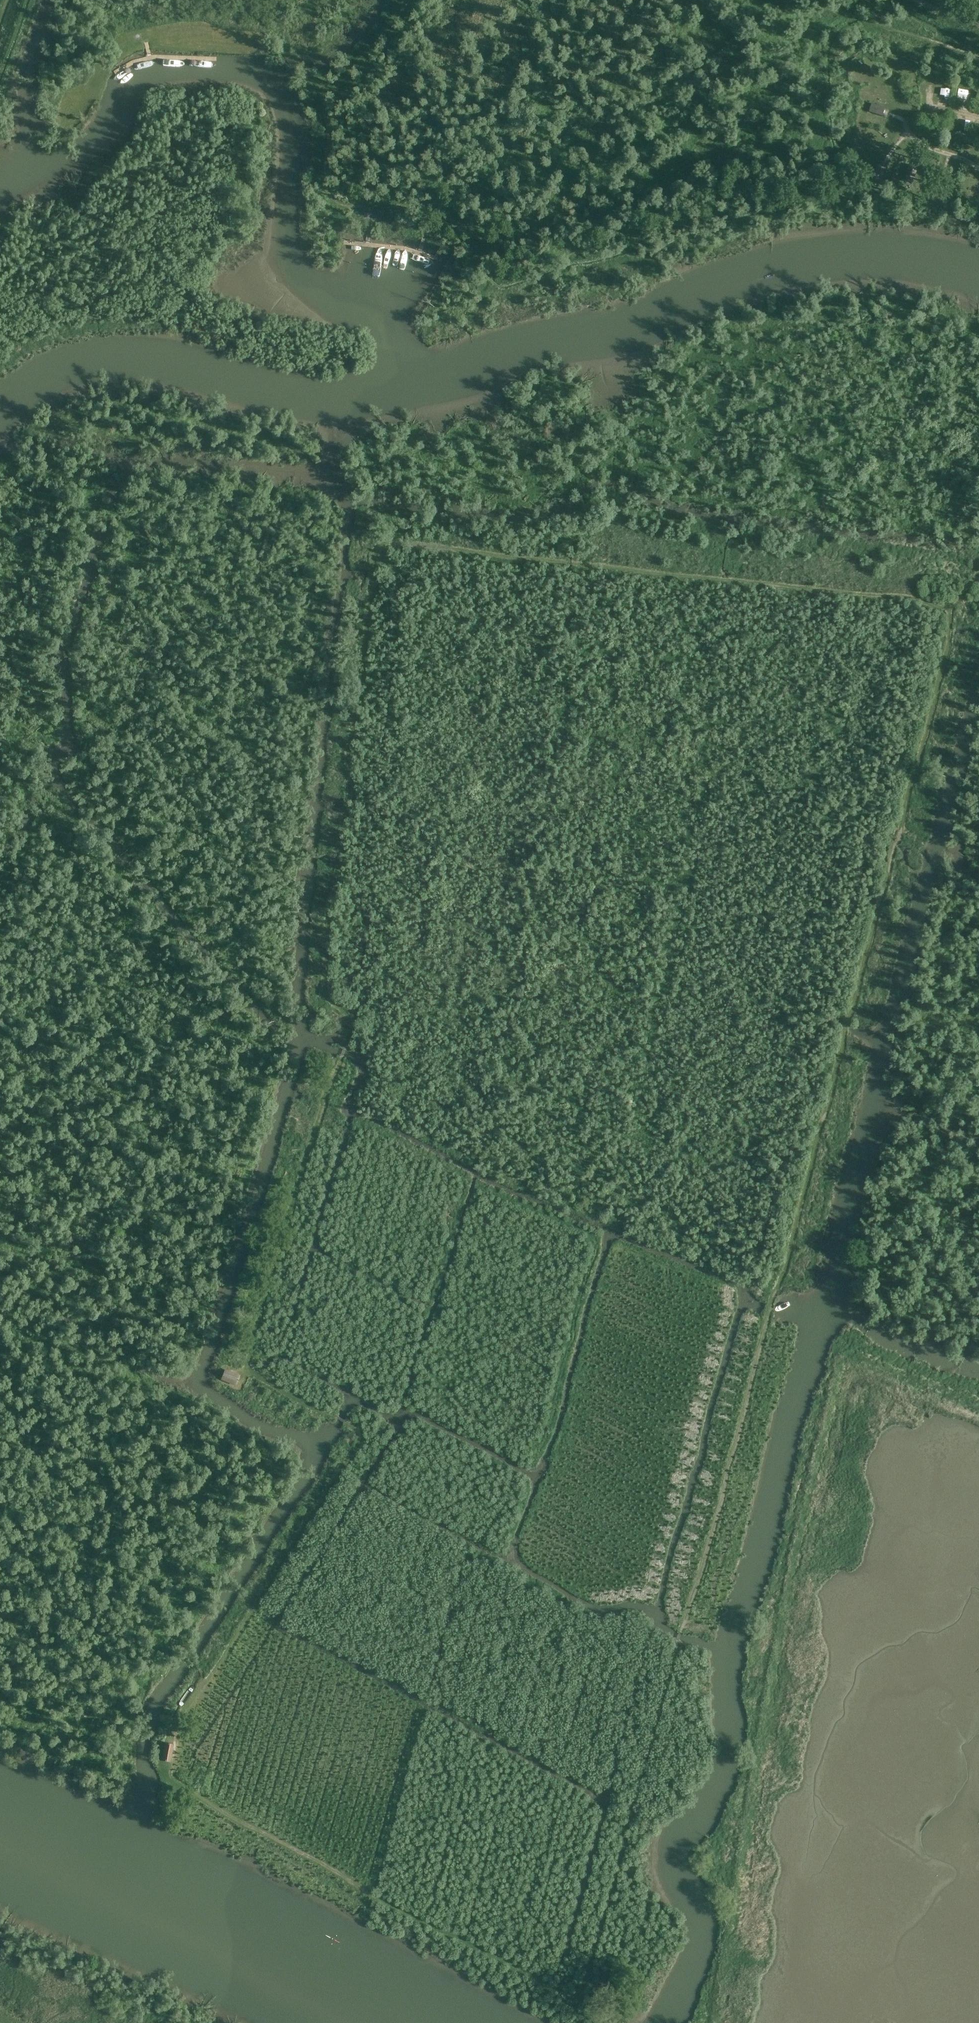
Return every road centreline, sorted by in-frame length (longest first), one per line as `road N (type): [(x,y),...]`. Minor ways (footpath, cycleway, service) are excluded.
road 1 (track): [(323,198),(321,85),(361,62),(403,0)]
road 2 (track): [(841,12),(978,55)]

